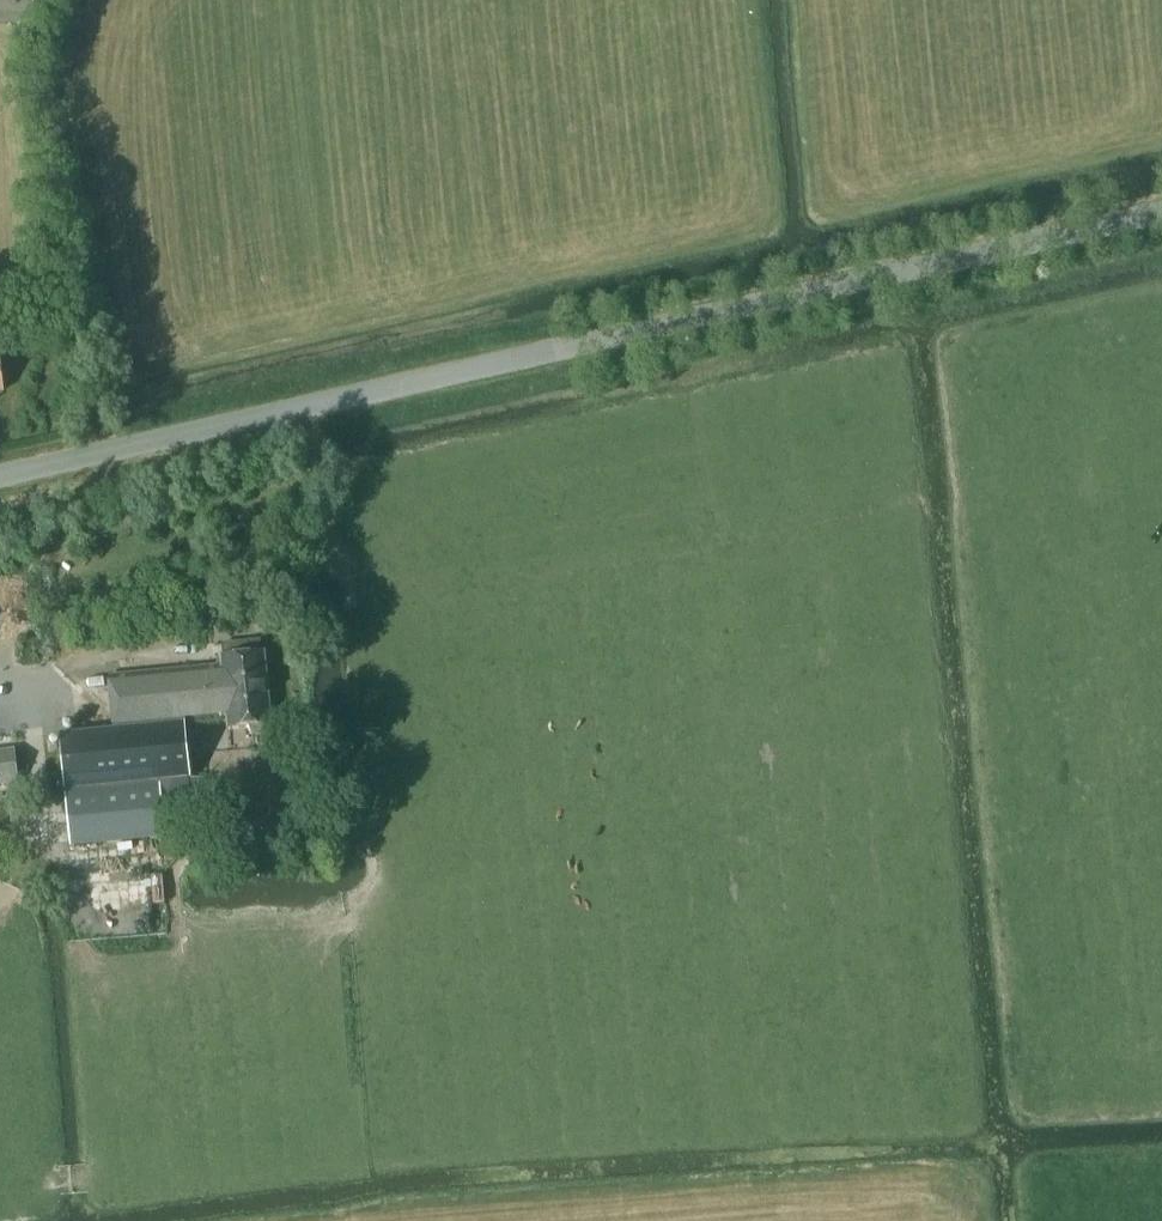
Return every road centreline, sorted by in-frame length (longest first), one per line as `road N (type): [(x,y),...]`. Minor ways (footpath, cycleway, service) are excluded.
road 1 (unclassified): [(0,480),(1161,211)]

